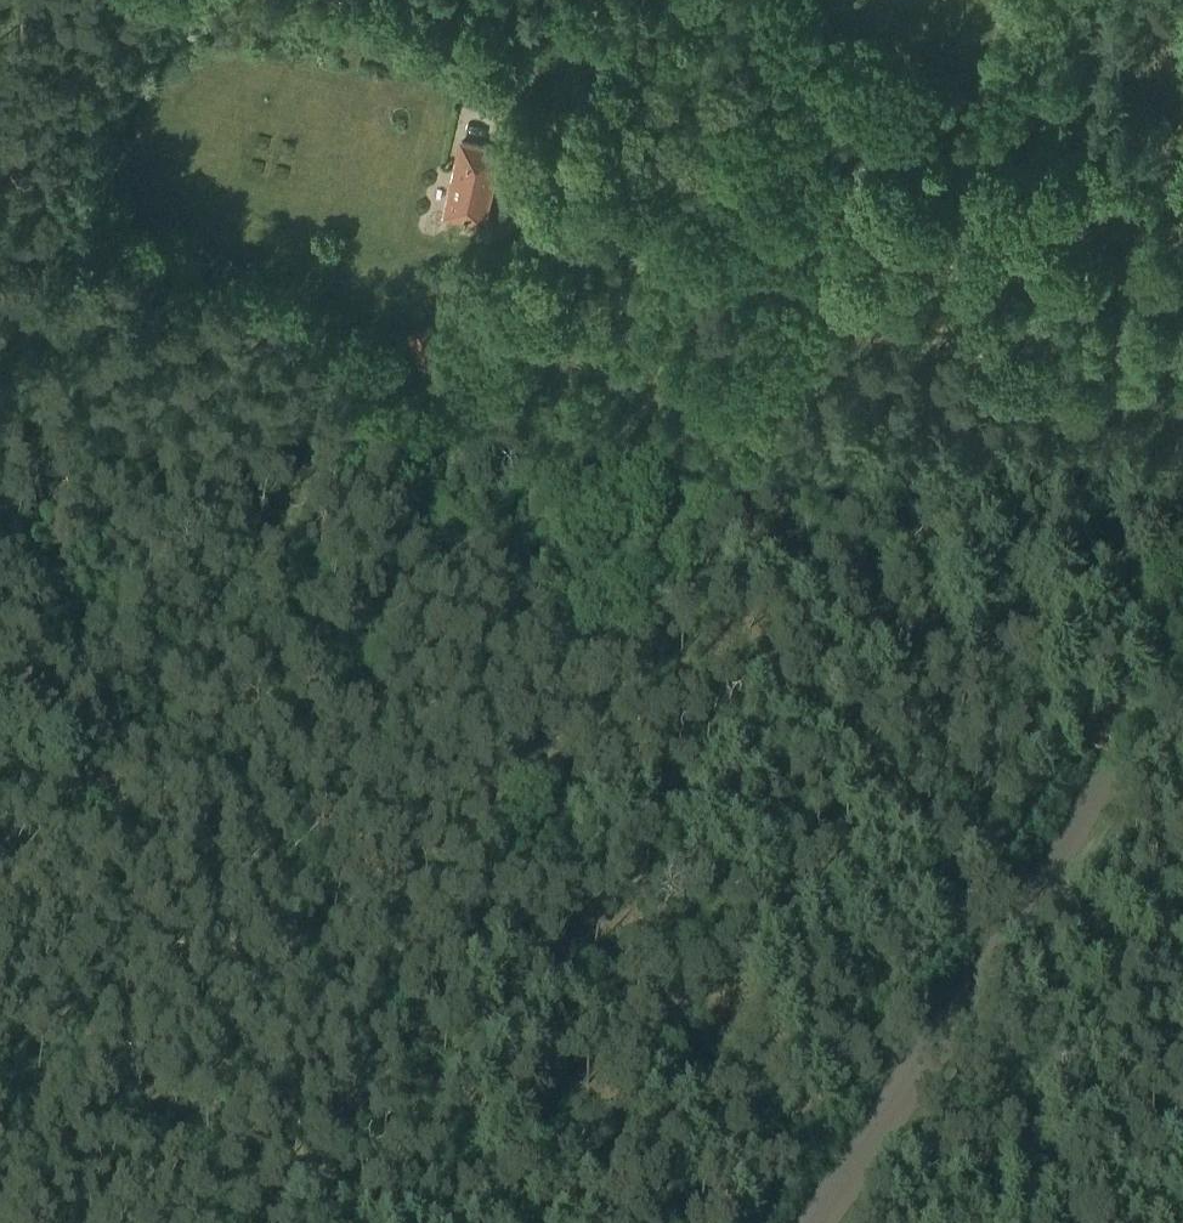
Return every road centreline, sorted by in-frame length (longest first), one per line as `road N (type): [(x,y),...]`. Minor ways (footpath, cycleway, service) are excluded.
road 1 (track): [(1182,248),(1031,214),(593,56),(580,25),(586,0)]

